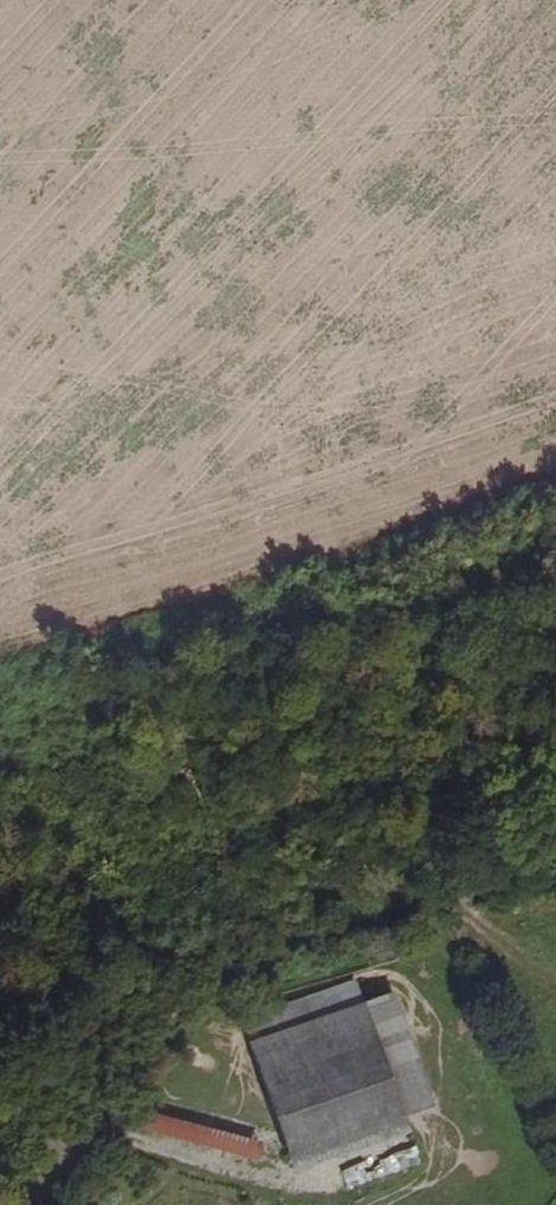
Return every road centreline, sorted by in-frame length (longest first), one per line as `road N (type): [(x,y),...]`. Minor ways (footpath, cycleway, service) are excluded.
road 1 (track): [(22,1204),(200,978),(555,866)]

